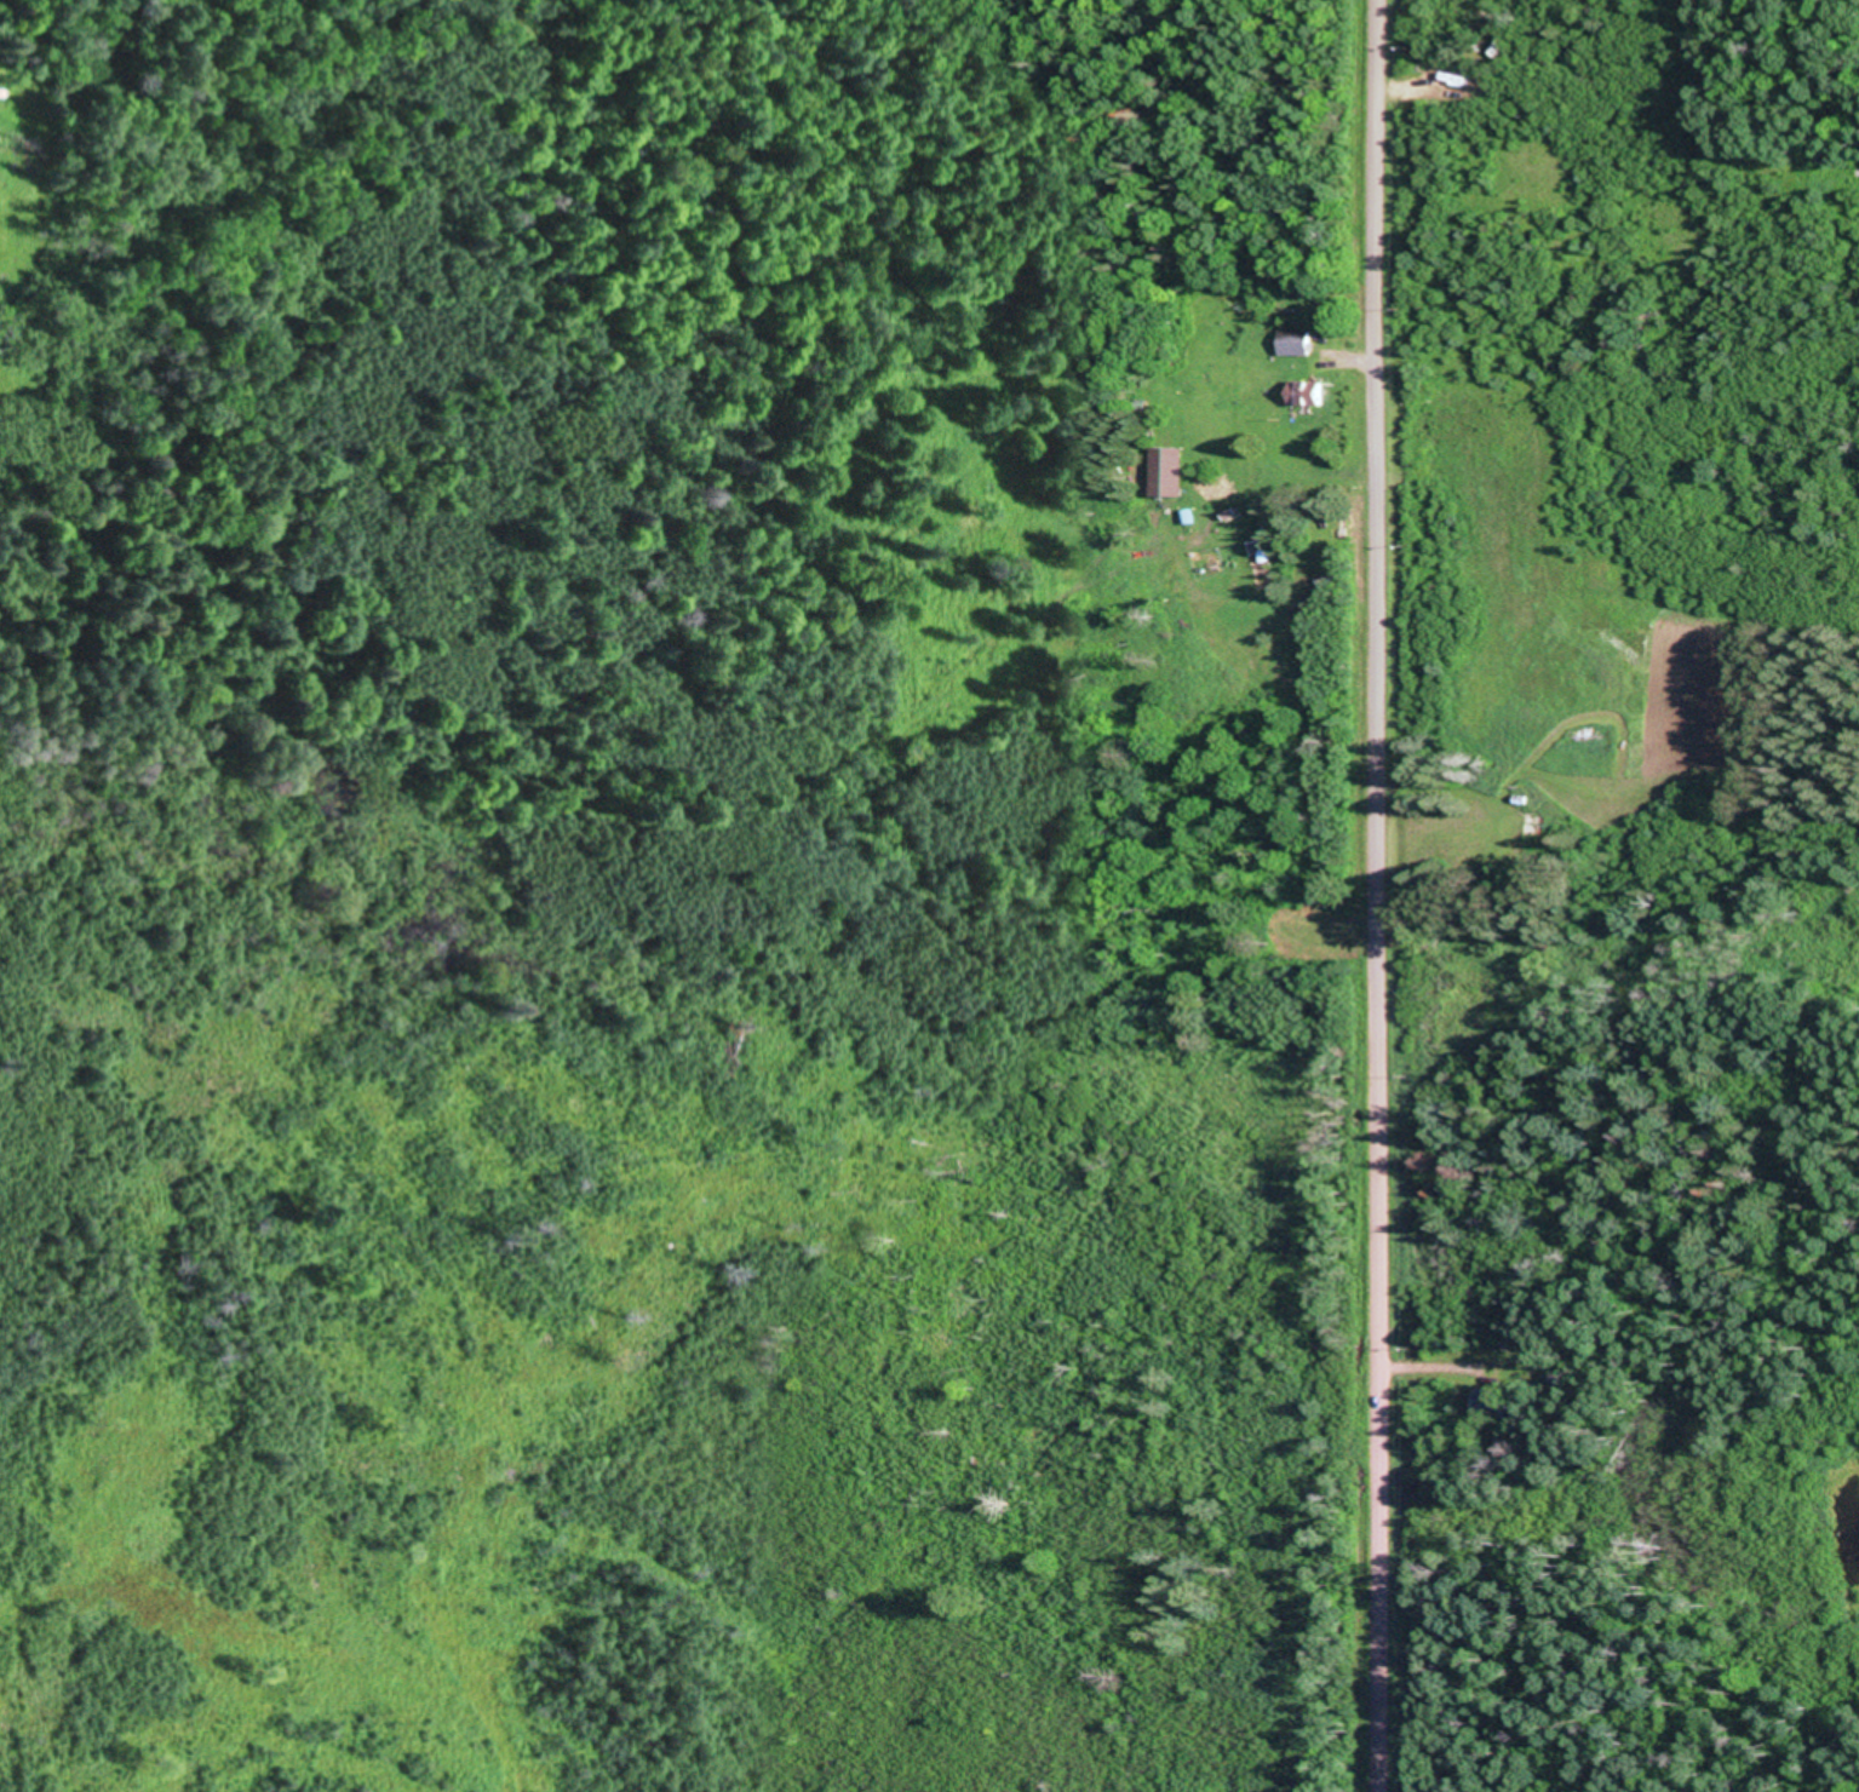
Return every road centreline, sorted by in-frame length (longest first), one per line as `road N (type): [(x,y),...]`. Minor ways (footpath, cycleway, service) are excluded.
road 1 (residential): [(1384,1791),(1396,0)]

